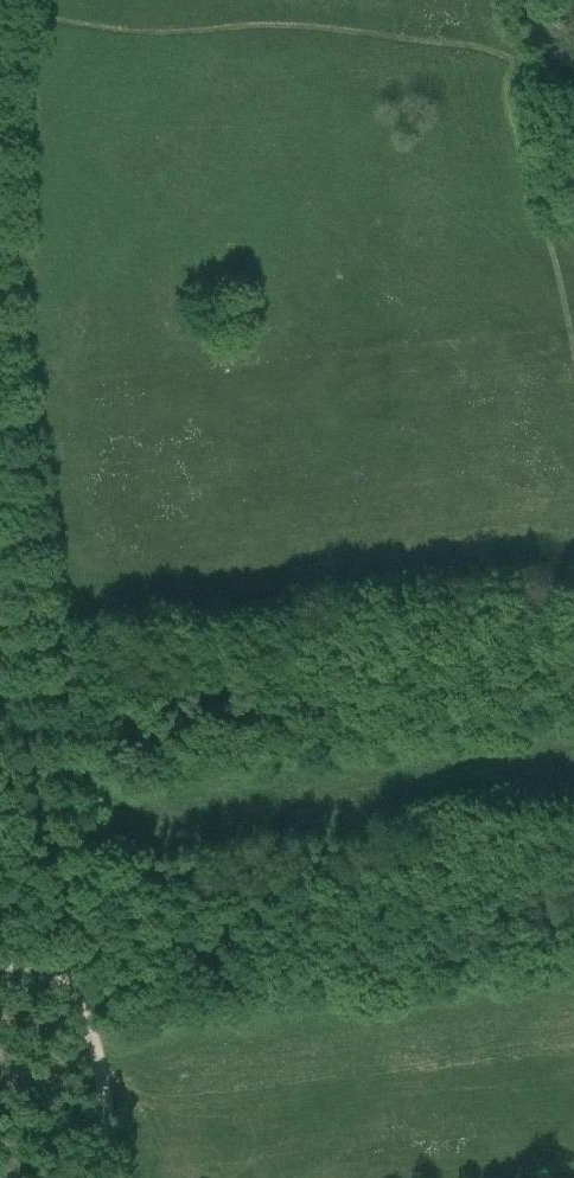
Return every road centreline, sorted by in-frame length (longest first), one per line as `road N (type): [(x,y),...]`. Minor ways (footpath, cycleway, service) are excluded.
road 1 (track): [(57,811),(0,444)]
road 2 (track): [(114,1177),(73,956)]
road 3 (track): [(73,956),(57,811)]

